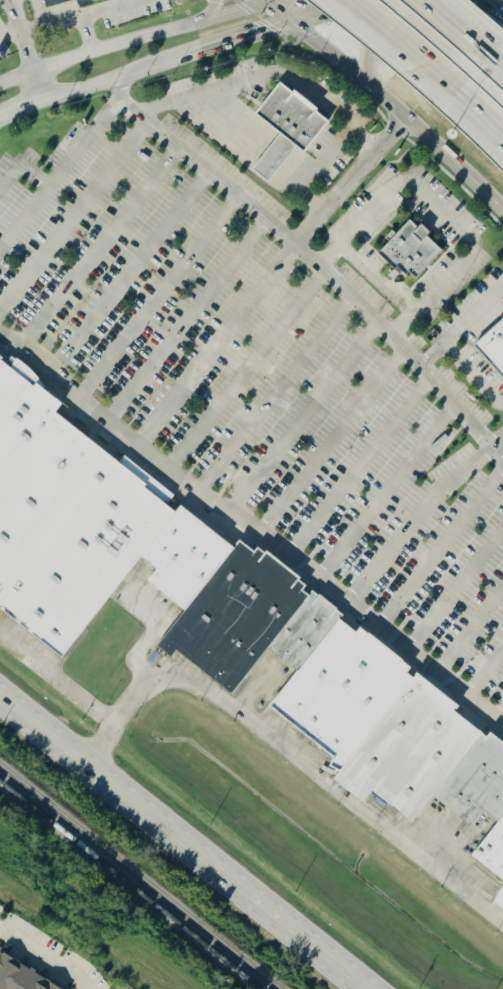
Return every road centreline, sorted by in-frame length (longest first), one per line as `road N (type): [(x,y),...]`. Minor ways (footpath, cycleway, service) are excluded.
road 1 (tertiary): [(369,988),(0,694)]
road 2 (tertiary): [(275,5),(92,51),(0,84)]
road 3 (tertiary): [(38,103),(303,28)]
road 4 (primary): [(303,28),(502,209)]
road 5 (primary): [(502,6),(447,6),(392,39),(381,94)]

